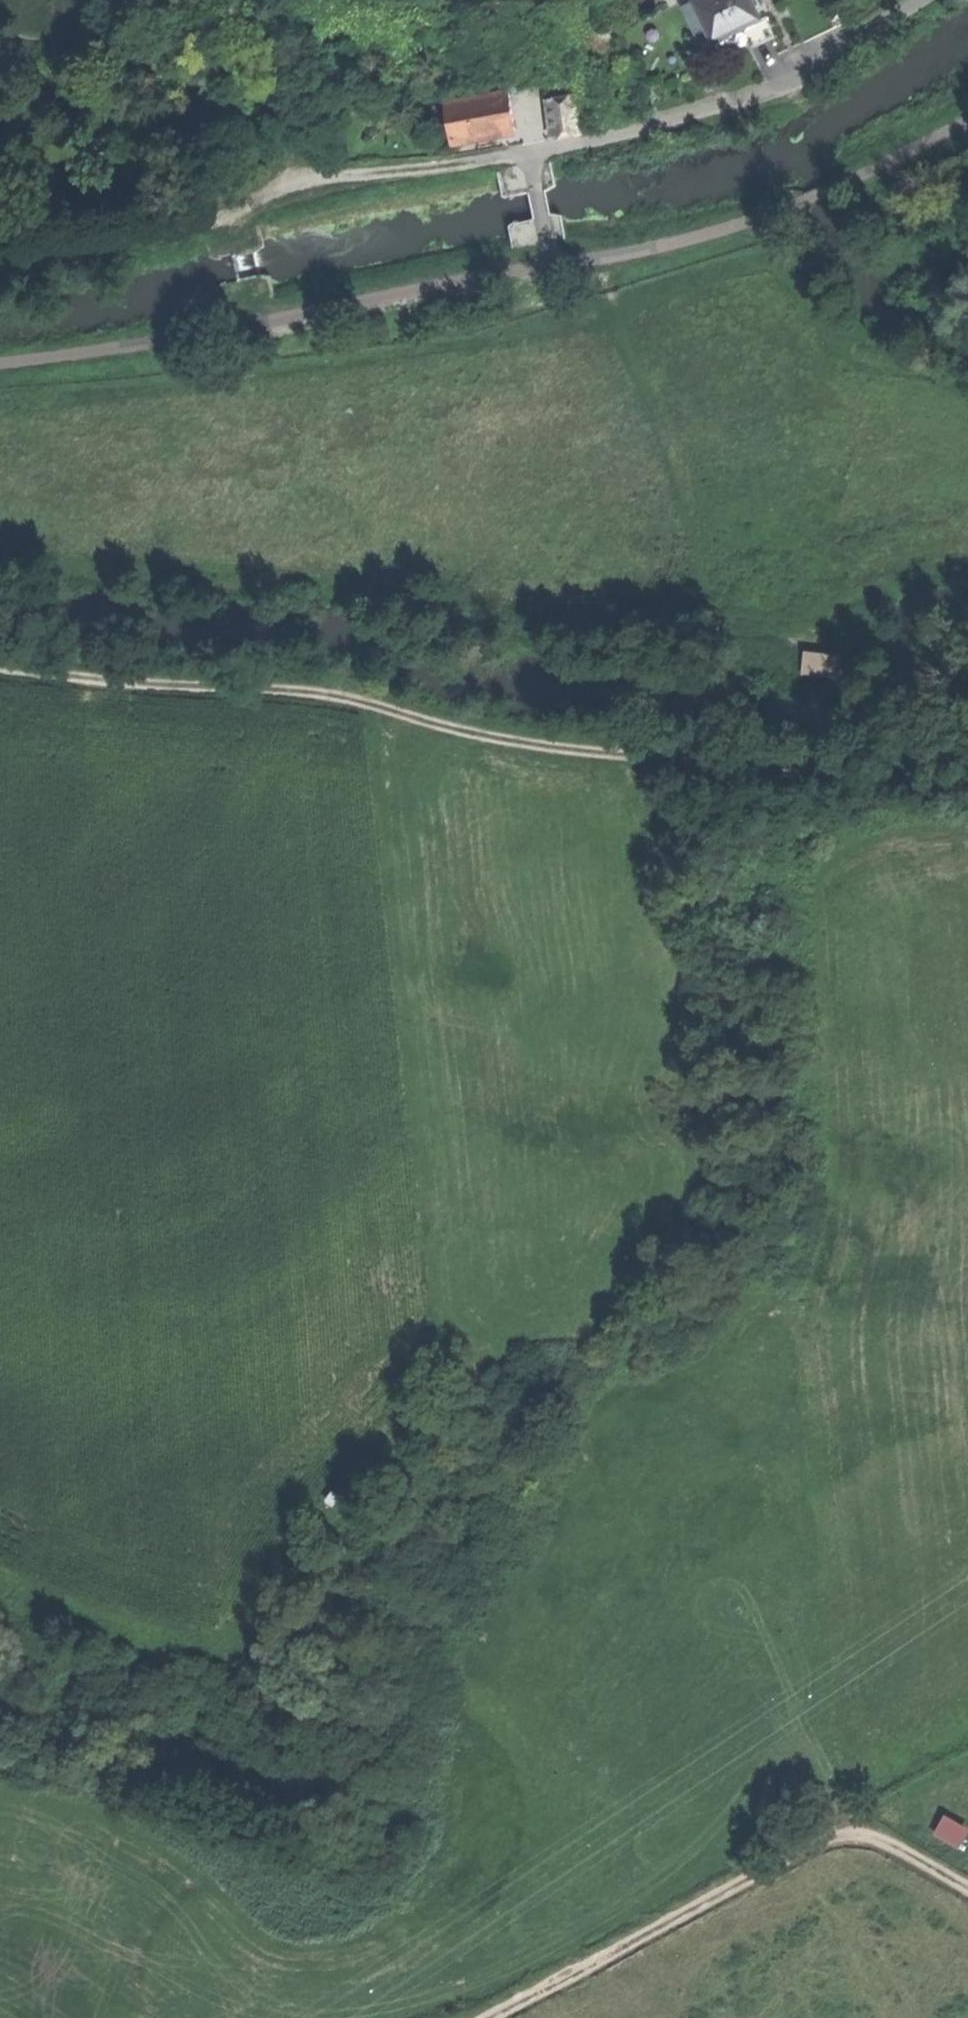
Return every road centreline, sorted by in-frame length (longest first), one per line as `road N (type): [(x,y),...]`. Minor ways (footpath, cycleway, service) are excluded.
road 1 (track): [(967,758),(814,769),(744,755),(621,762),(539,753),(338,696),(0,672)]
road 2 (track): [(495,2017),(829,1840),(865,1839),(911,1855),(967,1889)]
road 3 (residential): [(924,0),(732,115),(535,157)]

